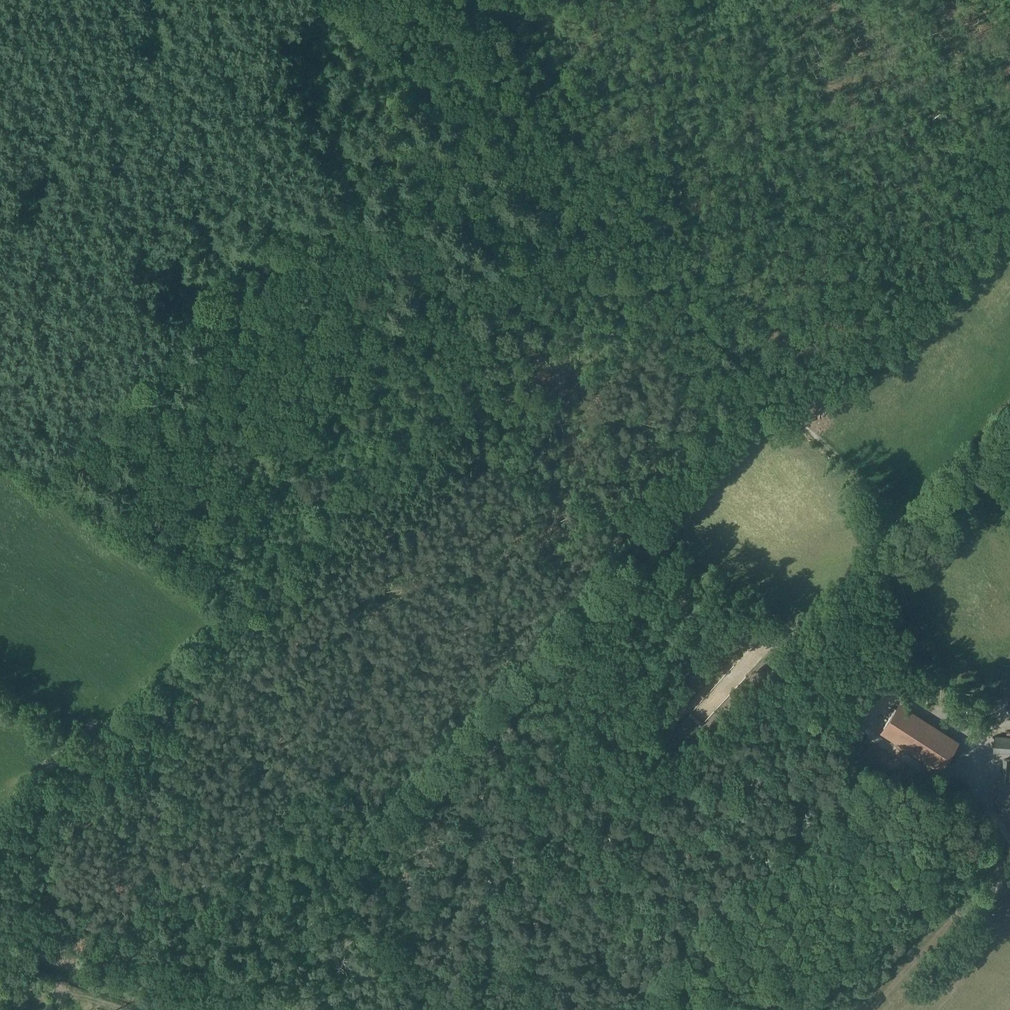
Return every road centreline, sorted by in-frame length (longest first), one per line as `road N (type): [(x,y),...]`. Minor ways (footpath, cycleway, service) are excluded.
road 1 (track): [(651,540),(795,637),(934,716),(950,716)]
road 2 (track): [(769,392),(850,469),(892,554)]
road 3 (track): [(892,554),(950,716)]
road 4 (track): [(1009,431),(962,472),(916,537),(892,554)]
road 5 (track): [(985,719),(990,804),(1009,835)]

